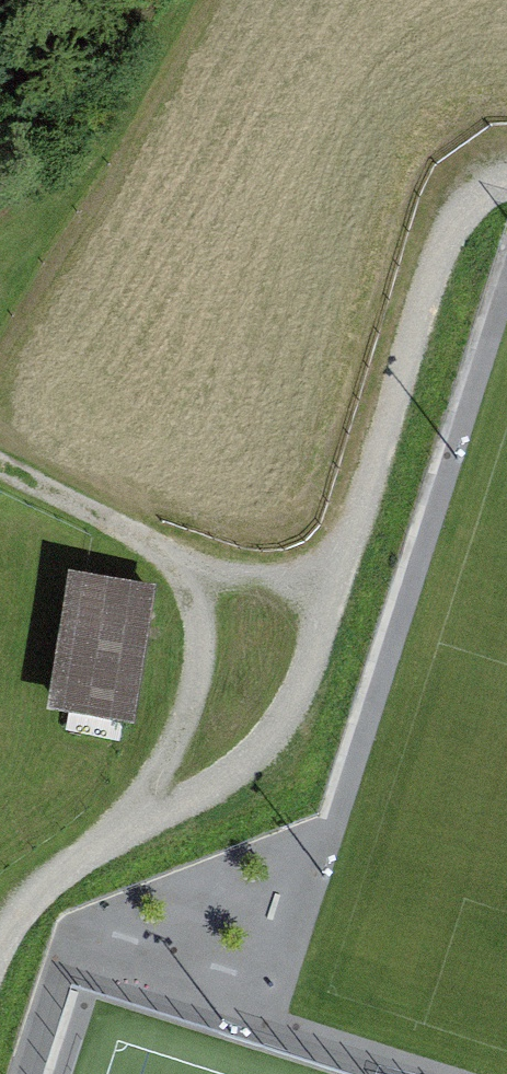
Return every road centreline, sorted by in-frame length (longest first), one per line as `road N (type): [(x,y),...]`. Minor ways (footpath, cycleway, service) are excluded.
road 1 (track): [(506,169),(488,169),(455,211),(287,724),(232,789),(54,872),(10,913),(0,937)]
road 2 (track): [(54,872),(169,774),(202,675),(195,572)]
road 3 (track): [(0,462),(195,572),(322,598)]
road 4 (track): [(198,0),(0,278)]

